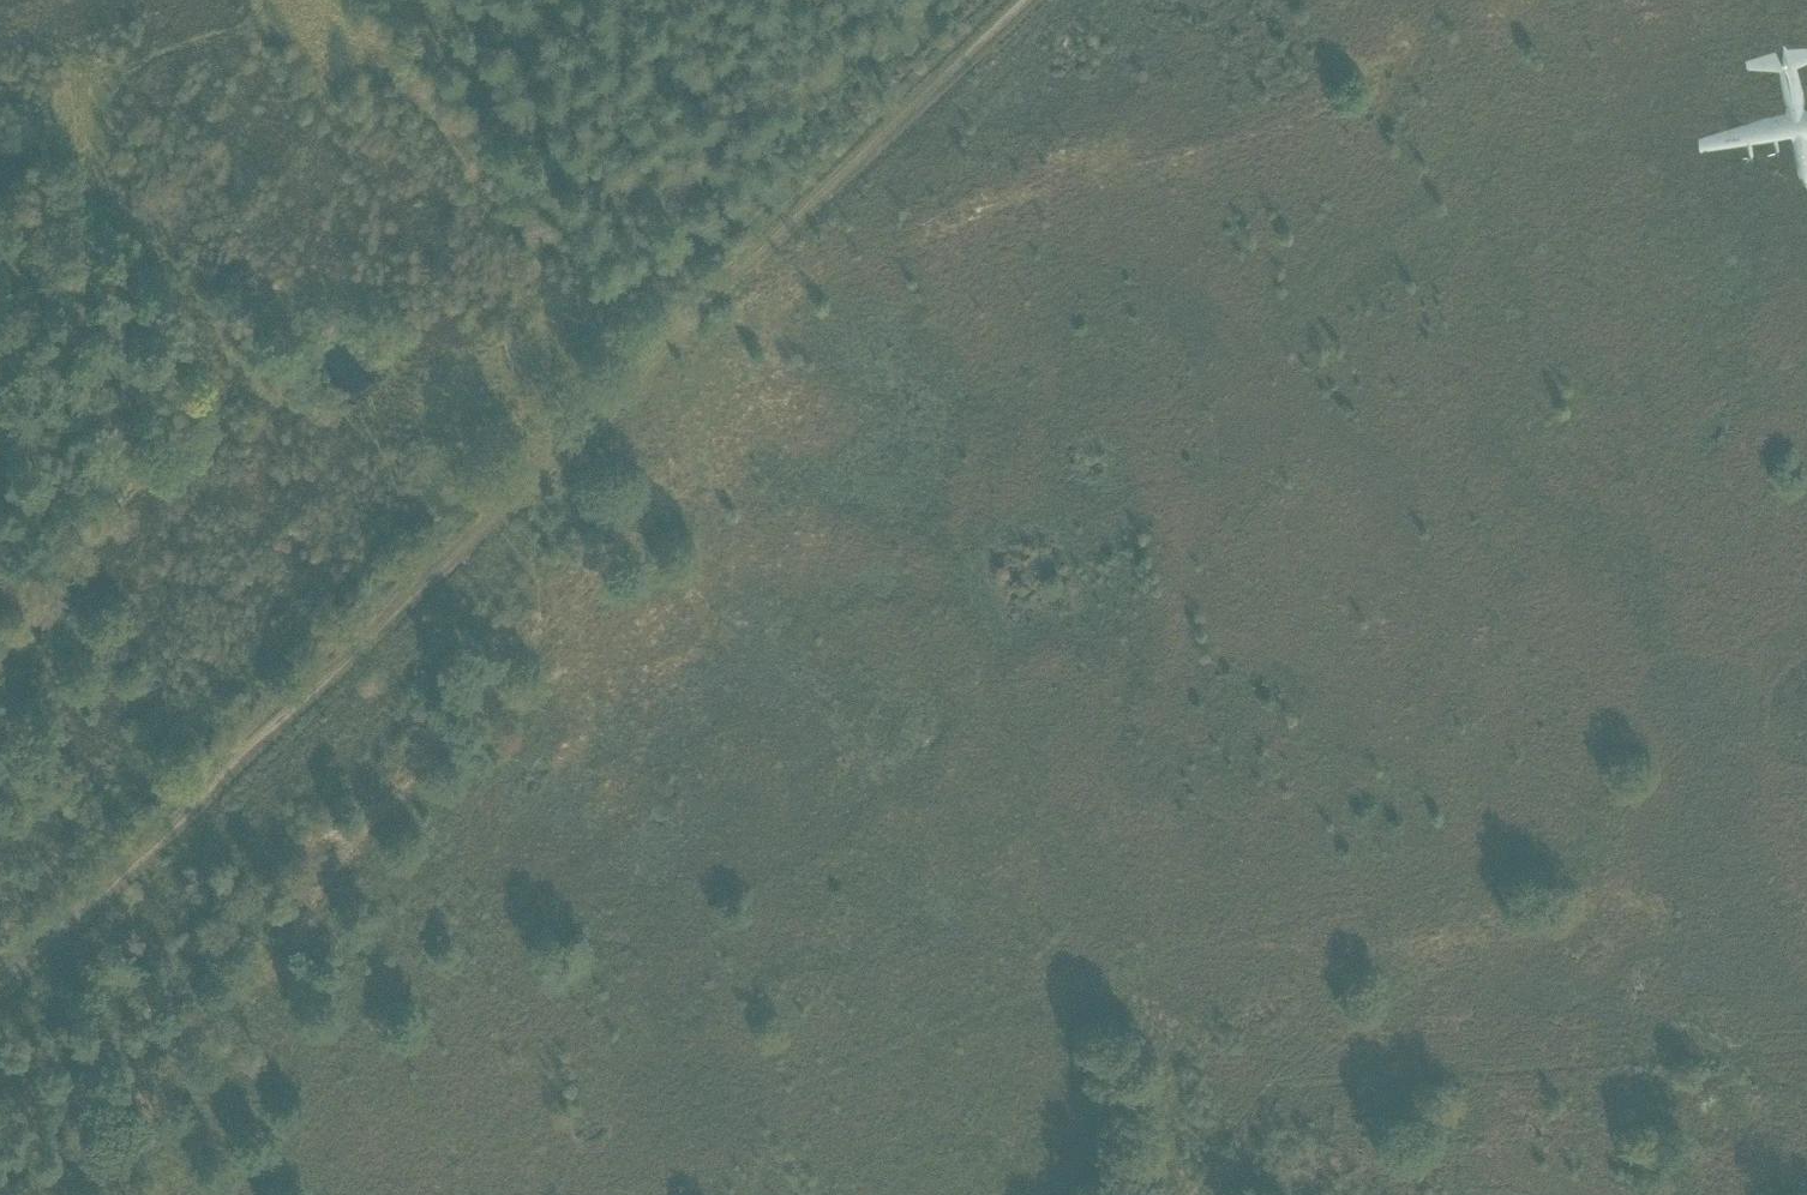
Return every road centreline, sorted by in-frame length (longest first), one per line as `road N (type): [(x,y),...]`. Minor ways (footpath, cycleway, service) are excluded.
road 1 (track): [(1022,0),(0,974)]

